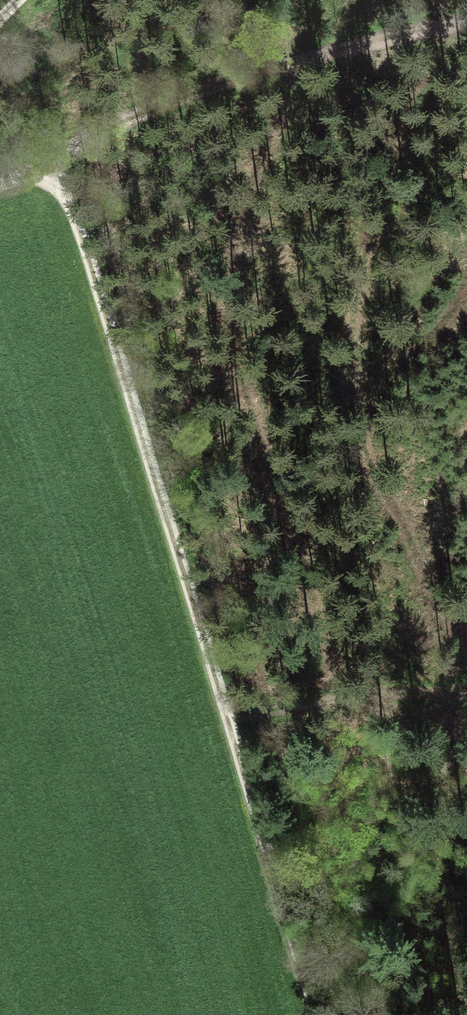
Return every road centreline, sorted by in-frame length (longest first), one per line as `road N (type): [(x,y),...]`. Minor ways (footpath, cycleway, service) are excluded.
road 1 (track): [(313,1014),(147,464),(46,161)]
road 2 (track): [(466,25),(420,30),(192,93),(46,161)]
road 3 (track): [(466,695),(222,715)]

